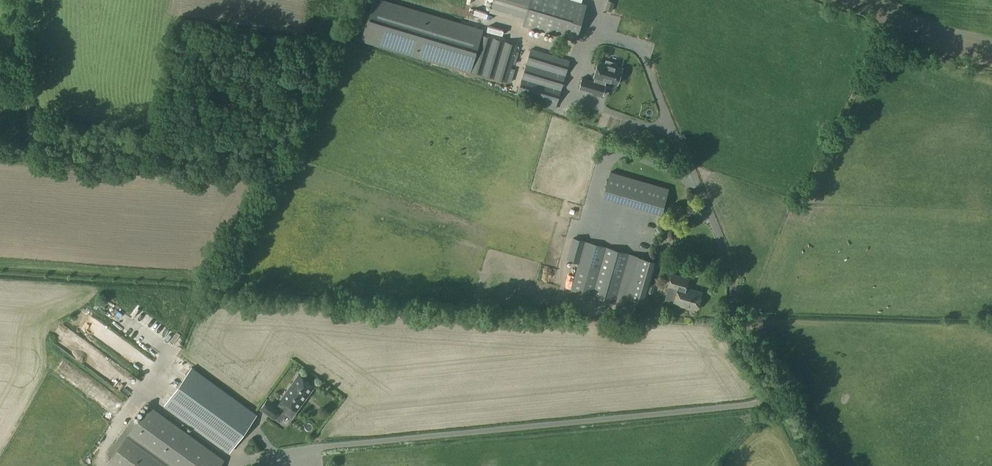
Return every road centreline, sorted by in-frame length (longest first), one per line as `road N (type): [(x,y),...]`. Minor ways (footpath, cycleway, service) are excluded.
road 1 (unclassified): [(323,448),(779,401)]
road 2 (unclassified): [(679,143),(730,264),(730,318),(779,401)]

